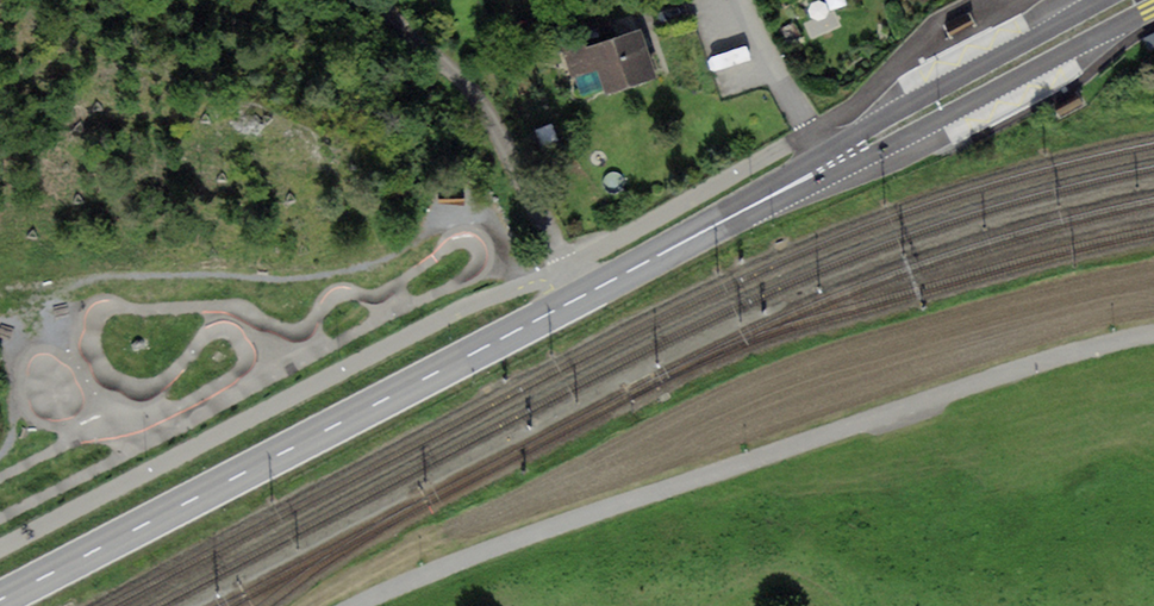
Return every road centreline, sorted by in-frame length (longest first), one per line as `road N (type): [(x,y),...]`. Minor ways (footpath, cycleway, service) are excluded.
road 1 (primary): [(830,166),(0,598)]
road 2 (unclassified): [(1153,334),(1116,339),(670,486),(351,605)]
road 3 (primary): [(830,166),(880,153),(1153,8)]
road 4 (primary): [(1107,0),(869,128),(830,166)]
road 5 (residential): [(830,166),(739,0)]

